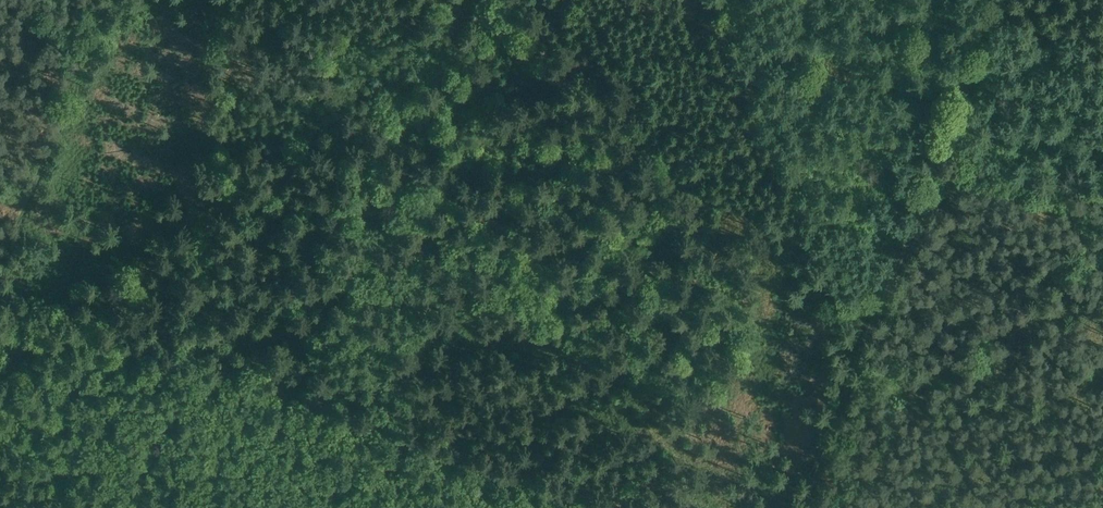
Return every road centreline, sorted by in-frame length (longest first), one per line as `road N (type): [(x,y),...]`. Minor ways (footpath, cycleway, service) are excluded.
road 1 (track): [(640,507),(0,310)]
road 2 (track): [(791,507),(997,0)]

